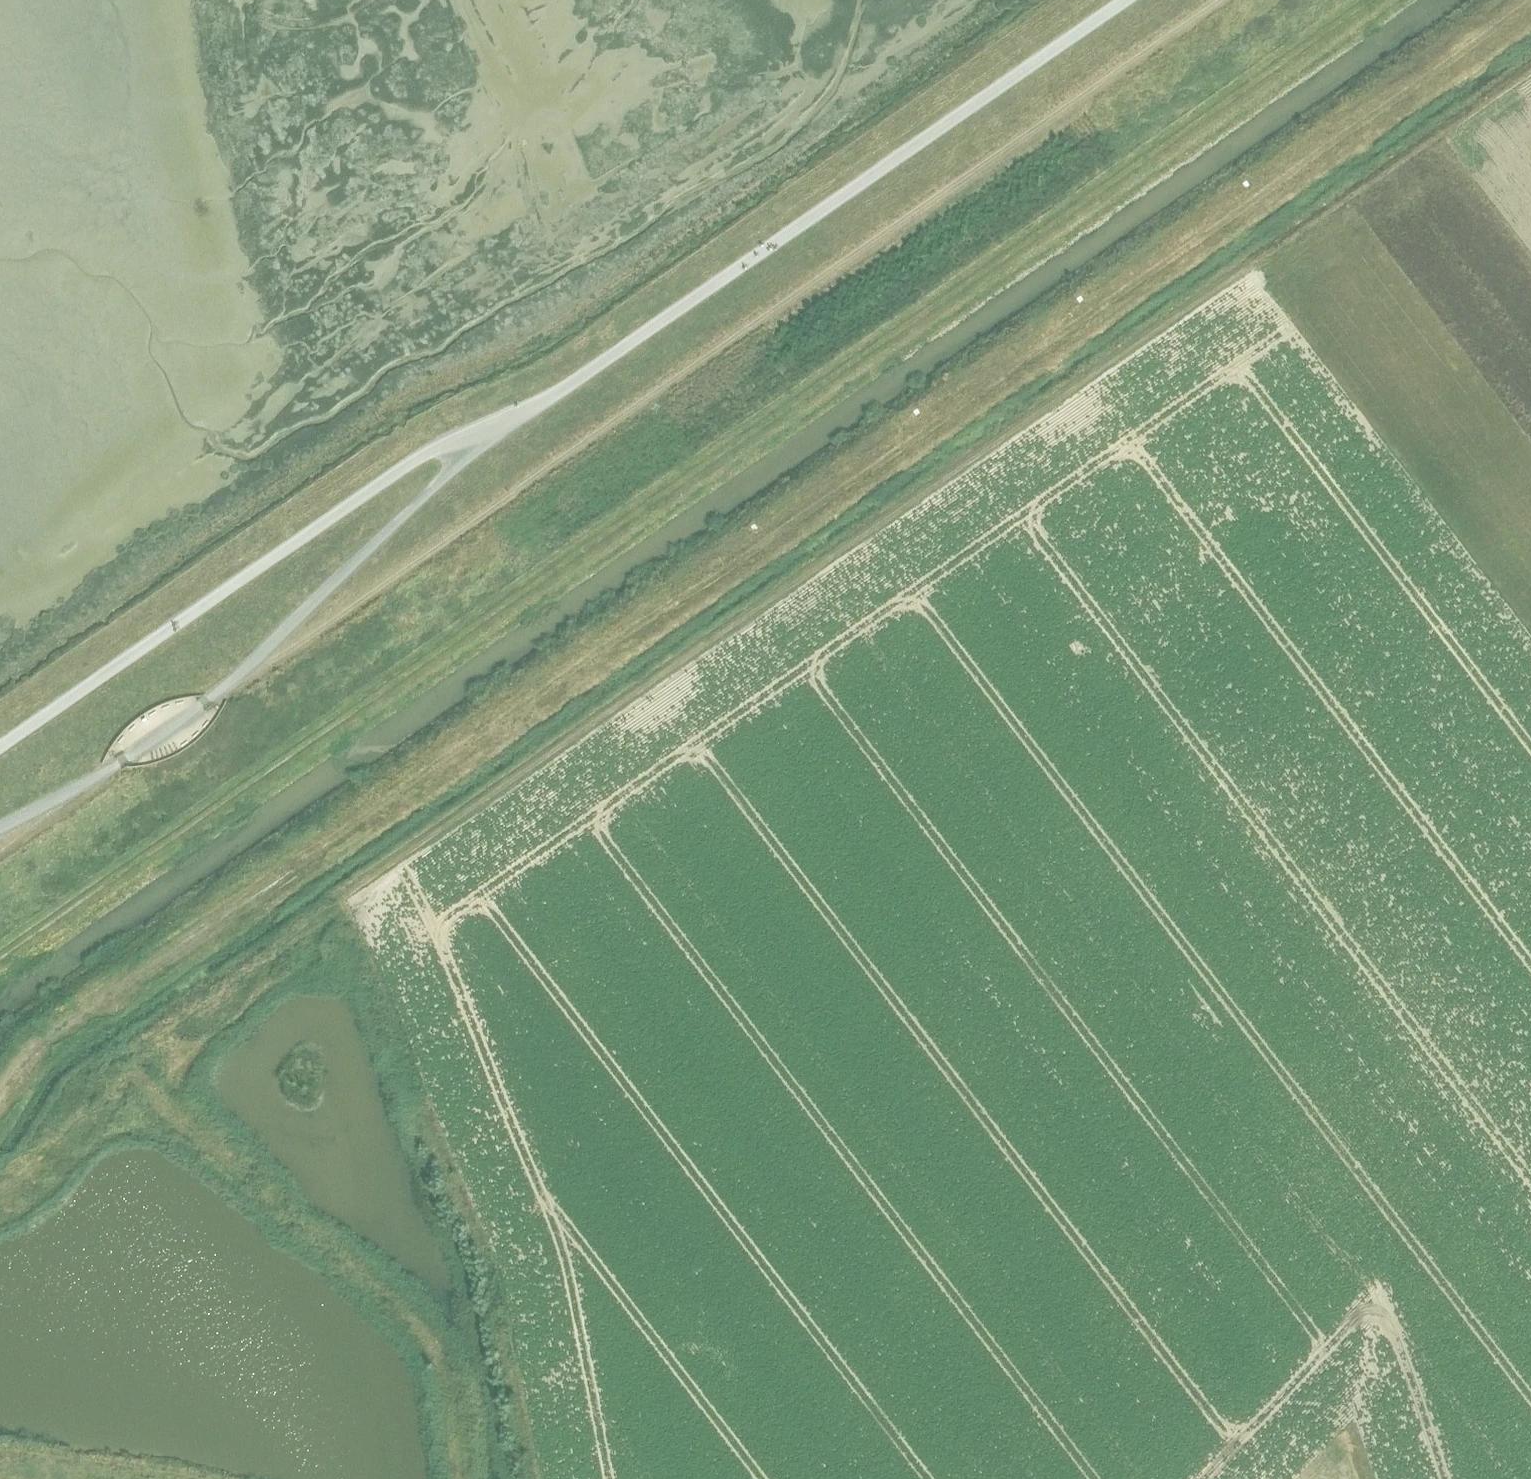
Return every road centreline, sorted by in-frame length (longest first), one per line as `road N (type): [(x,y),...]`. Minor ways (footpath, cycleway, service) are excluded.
road 1 (track): [(1530,5),(45,1043),(0,1095)]

